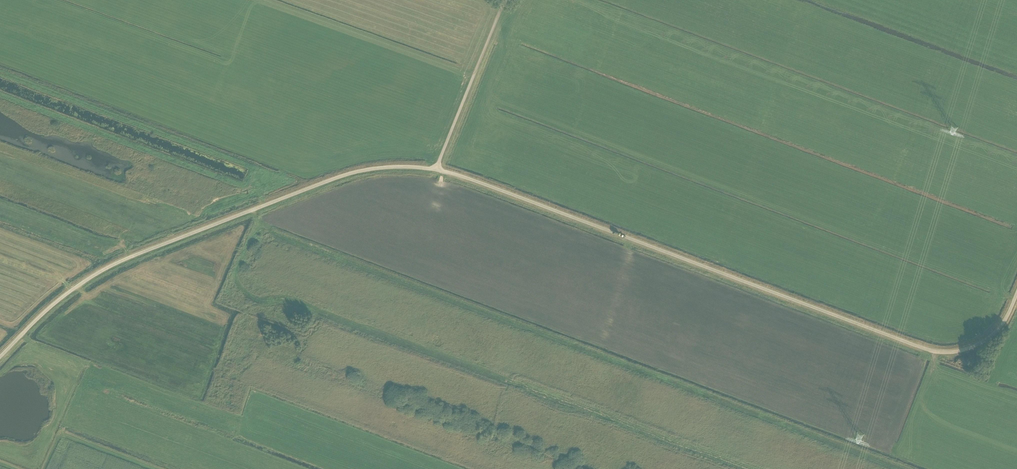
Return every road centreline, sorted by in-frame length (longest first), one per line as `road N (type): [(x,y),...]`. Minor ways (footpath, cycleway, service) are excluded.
road 1 (unclassified): [(437,169),(938,351),(989,339),(1016,293)]
road 2 (unclassified): [(0,357),(38,318),(118,262),(365,169),(437,169)]
road 3 (unclassified): [(437,169),(505,0)]

